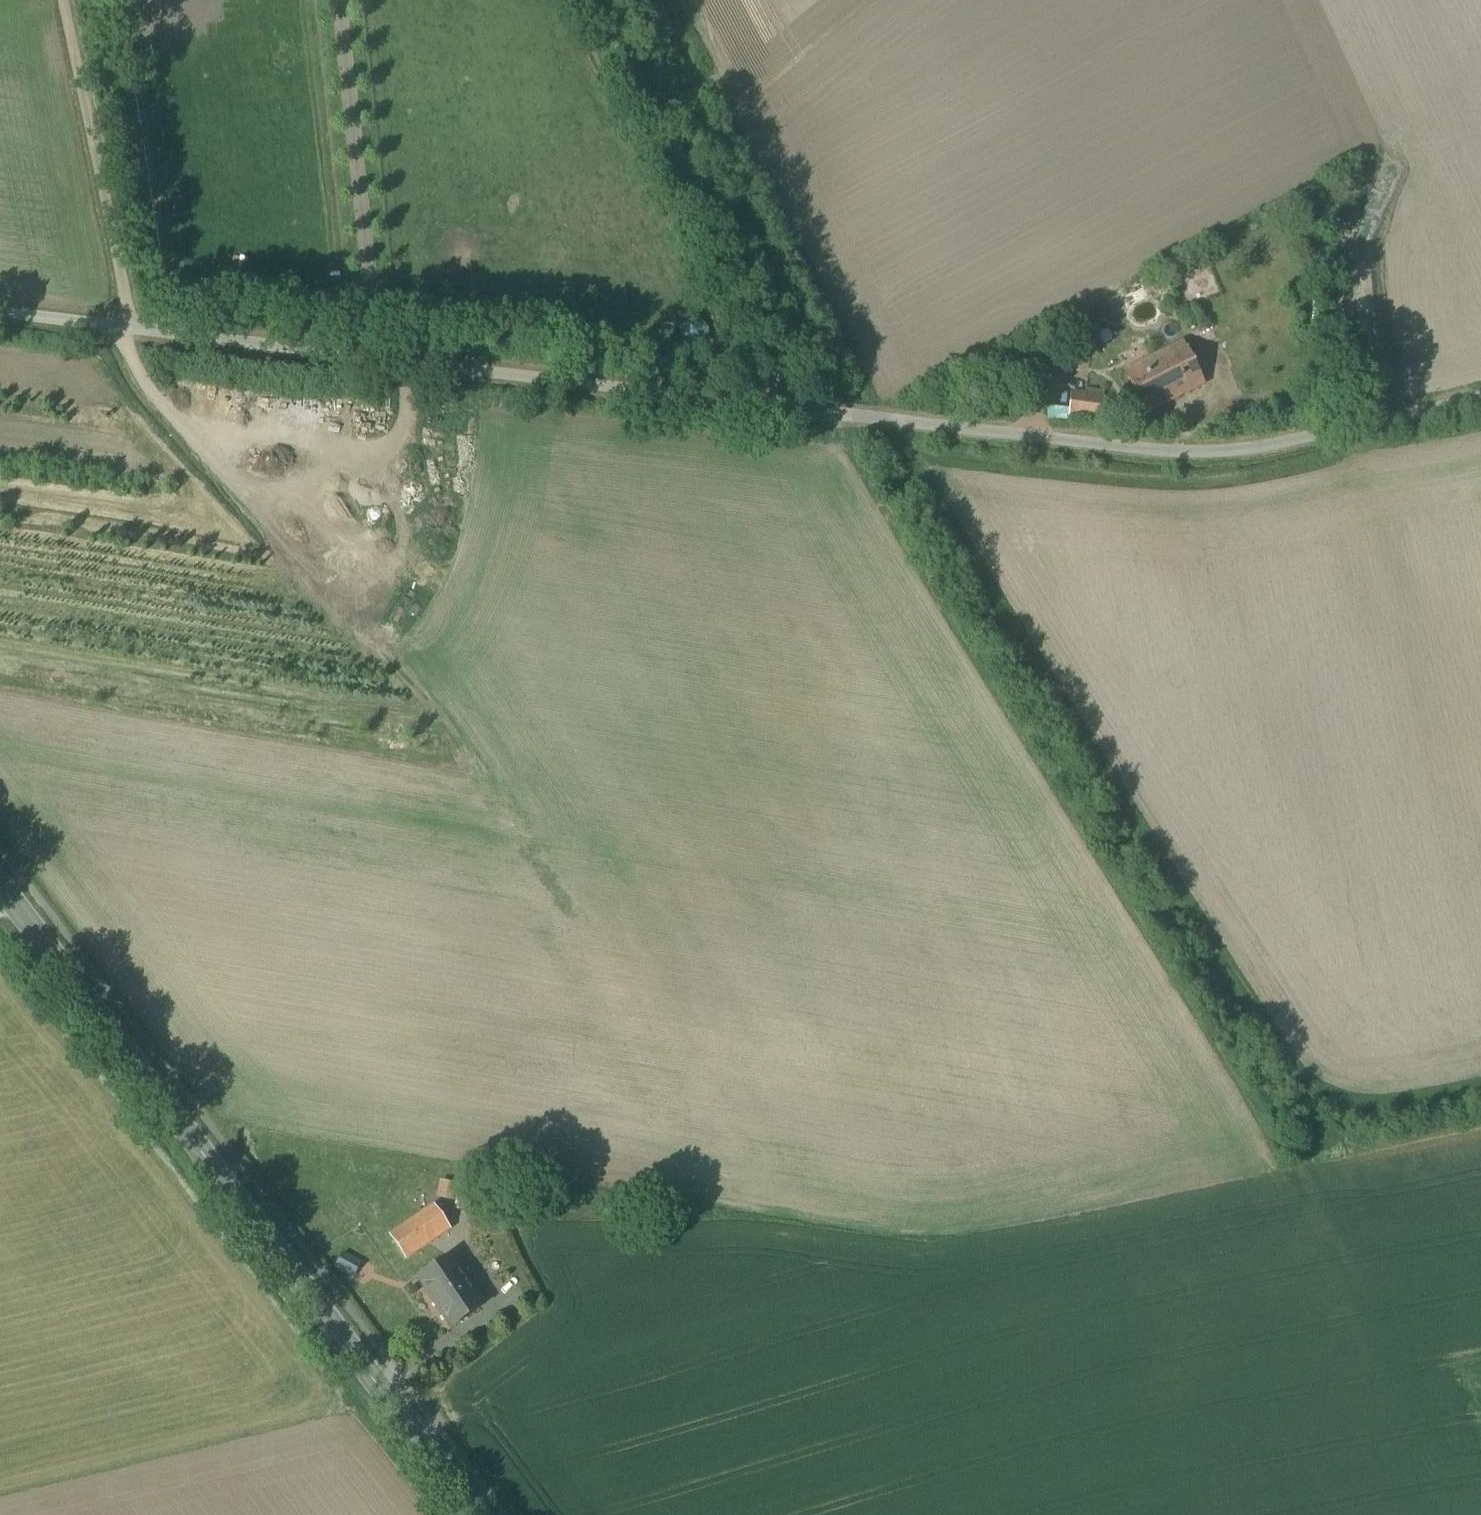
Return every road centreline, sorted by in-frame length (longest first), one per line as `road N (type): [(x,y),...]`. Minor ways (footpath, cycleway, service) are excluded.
road 1 (unclassified): [(1480,398),(1198,453),(0,314)]
road 2 (secondary): [(7,896),(473,1514)]
road 3 (track): [(790,408),(786,361),(771,325),(601,0)]

